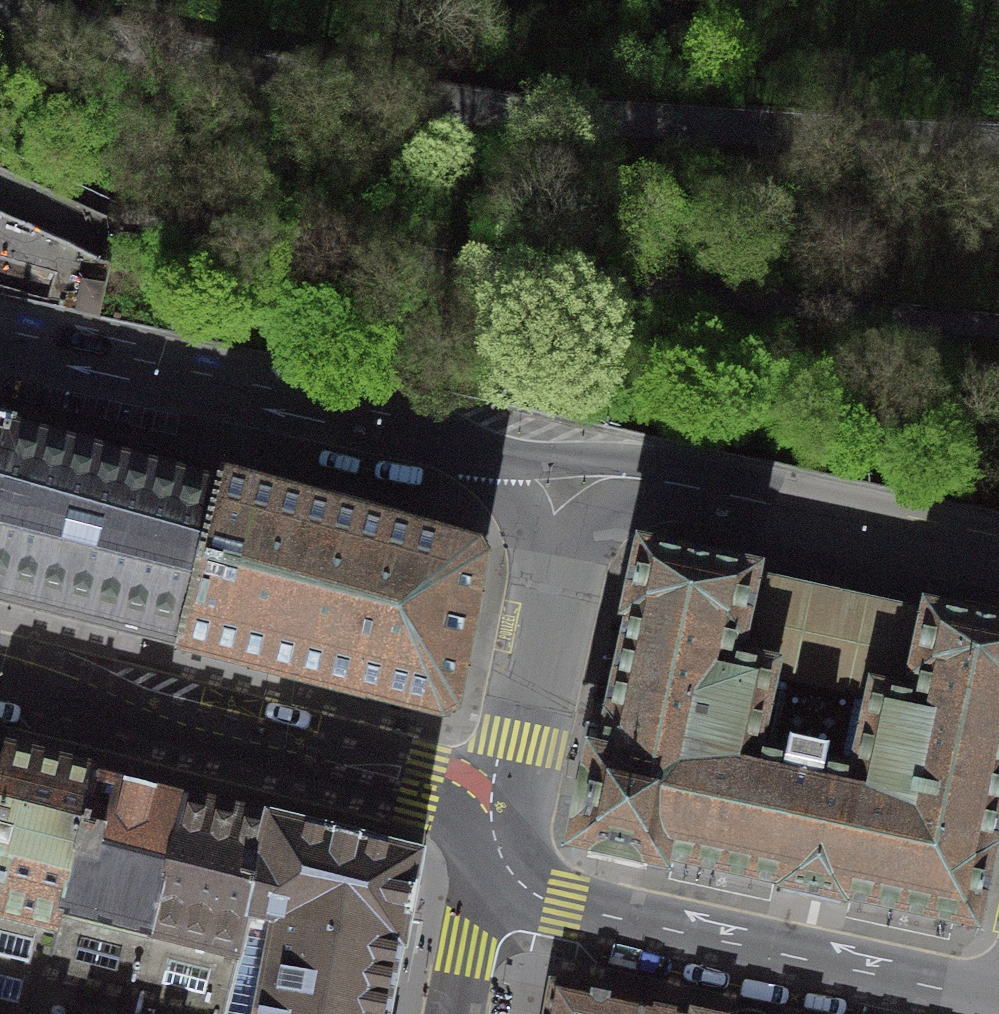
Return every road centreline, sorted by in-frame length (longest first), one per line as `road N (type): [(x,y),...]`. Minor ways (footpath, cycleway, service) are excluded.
road 1 (residential): [(998,140),(461,107),(158,55),(0,7)]
road 2 (tertiary): [(587,463),(0,335)]
road 3 (residential): [(998,1006),(483,888)]
road 4 (tertiary): [(0,676),(504,804)]
road 5 (tertiary): [(998,552),(587,463)]
road 6 (tertiary): [(504,804),(587,463)]
road 7 (residential): [(483,888),(455,1013)]

